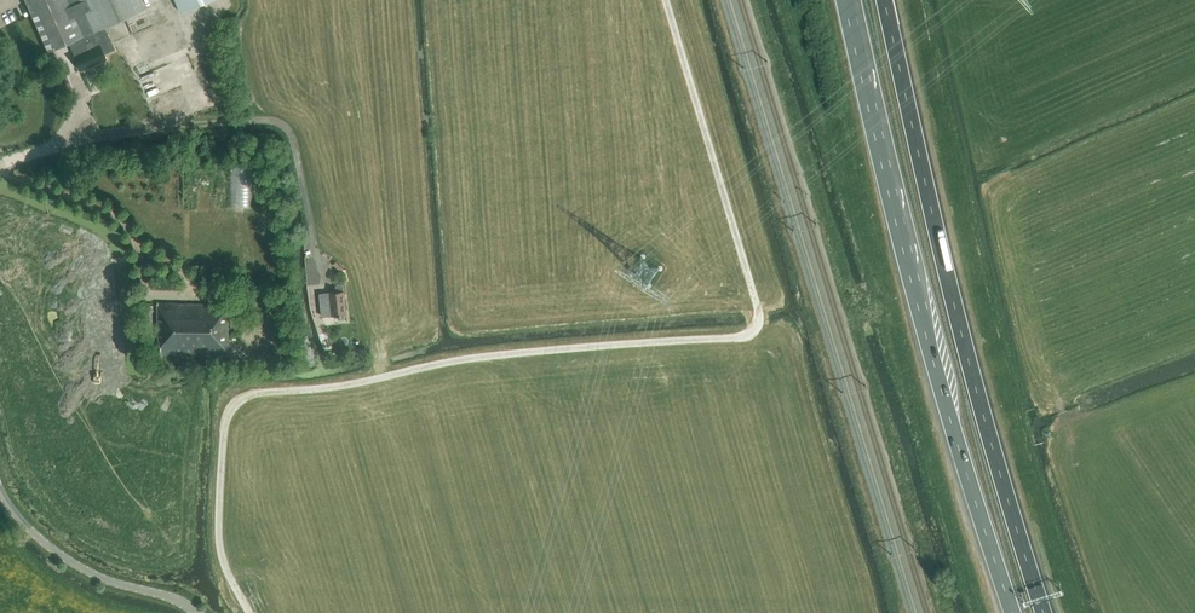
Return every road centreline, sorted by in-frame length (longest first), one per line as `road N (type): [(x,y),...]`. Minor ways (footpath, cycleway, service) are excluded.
road 1 (track): [(667,0),(758,308),(757,327),(741,337),(510,354),(244,398),(226,425),(219,531),(249,612)]
road 2 (trunk): [(849,0),(935,367),(1013,612)]
road 3 (trunk): [(1044,612),(969,360),(884,0)]
road 4 (unclassified): [(197,612),(69,560),(31,531),(0,488)]

